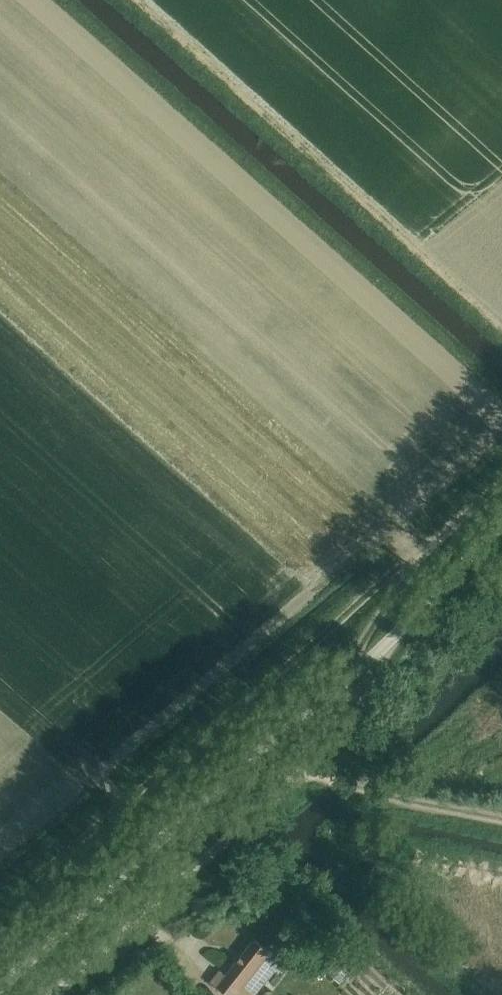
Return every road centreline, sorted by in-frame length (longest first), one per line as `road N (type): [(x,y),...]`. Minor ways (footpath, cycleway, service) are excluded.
road 1 (unclassified): [(501,524),(367,661),(0,987)]
road 2 (track): [(0,909),(501,483)]
road 3 (track): [(390,640),(365,691),(307,766),(53,994)]
road 4 (track): [(302,771),(501,819)]
road 5 (track): [(351,676),(359,650),(422,554)]

